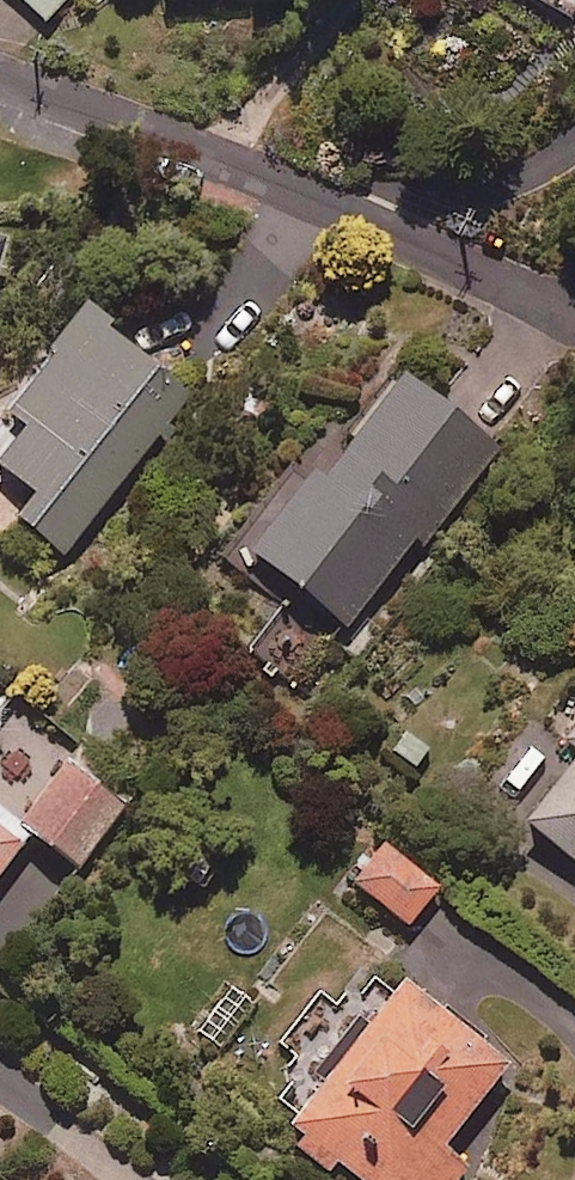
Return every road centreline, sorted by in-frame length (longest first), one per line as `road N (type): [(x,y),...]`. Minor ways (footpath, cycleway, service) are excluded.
road 1 (residential): [(556,309),(335,202),(0,75)]

